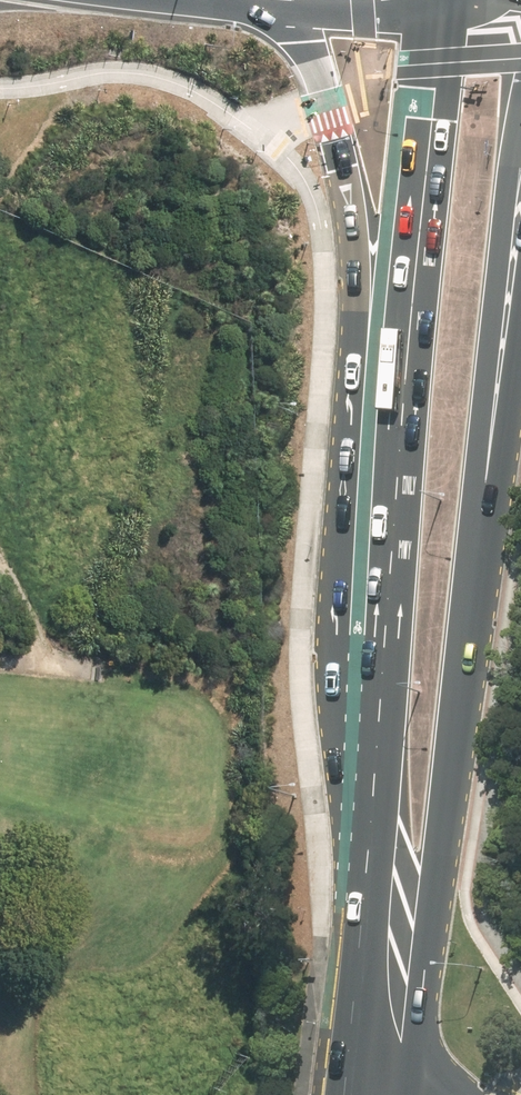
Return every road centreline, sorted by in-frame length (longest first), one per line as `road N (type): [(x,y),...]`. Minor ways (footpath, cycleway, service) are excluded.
road 1 (motorway): [(377,812),(333,664),(355,236),(348,178),(316,64),(262,0)]
road 2 (primary): [(377,812),(448,0)]
road 3 (primary): [(520,39),(468,653)]
road 4 (primary): [(468,653),(416,1083)]
road 5 (motorway): [(520,325),(468,653)]
road 6 (primary): [(345,1069),(377,812)]

